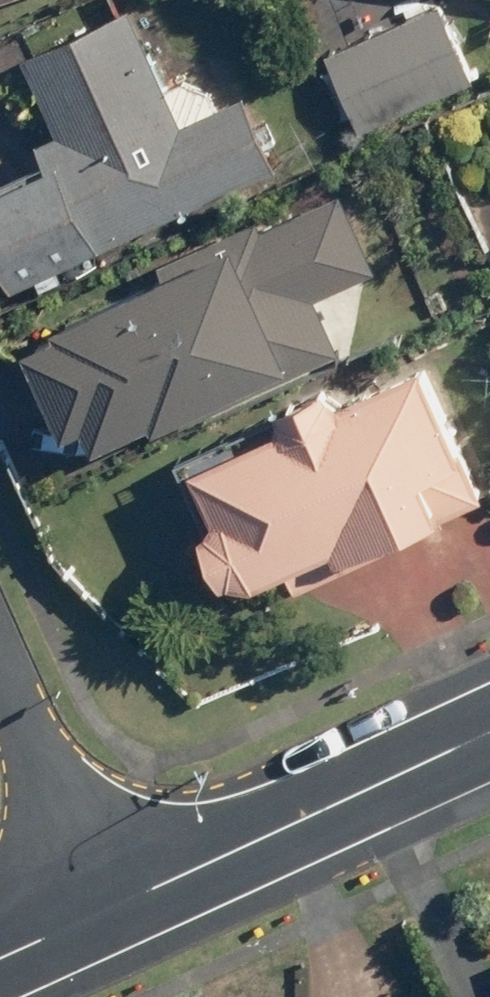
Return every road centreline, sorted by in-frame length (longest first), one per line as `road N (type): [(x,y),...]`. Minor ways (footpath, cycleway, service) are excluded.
road 1 (residential): [(108,911),(489,736)]
road 2 (residential): [(108,911),(0,676)]

